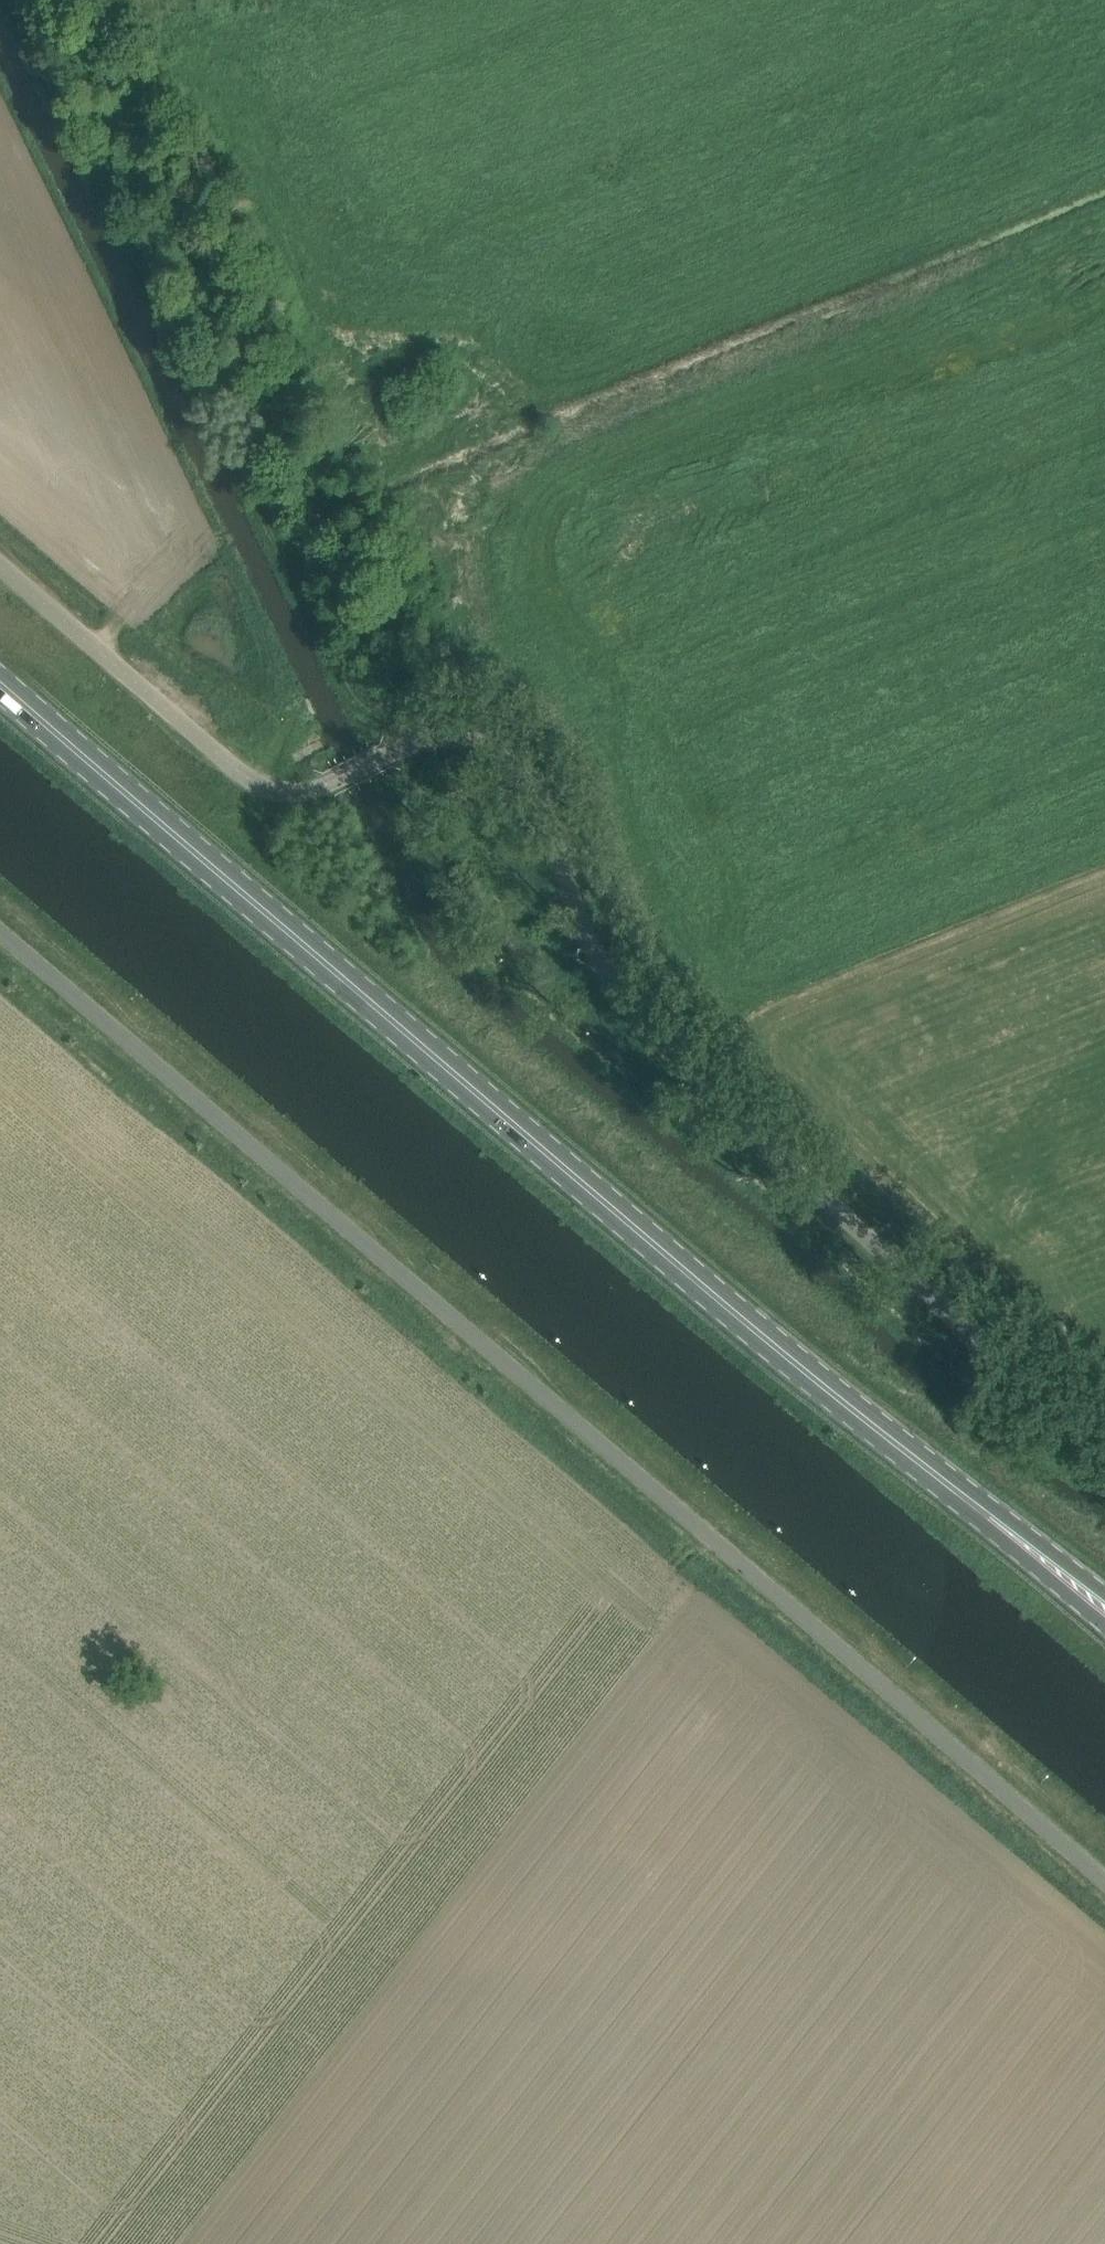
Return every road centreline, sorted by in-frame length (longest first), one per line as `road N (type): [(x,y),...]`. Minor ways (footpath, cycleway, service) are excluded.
road 1 (unclassified): [(1104,1446),(965,1327),(652,1033),(591,940),(534,795),(502,768),(480,754),(431,744),(311,792),(282,794),(242,775),(0,567)]
road 2 (unclassified): [(1104,1878),(0,934)]
road 3 (primary): [(1104,1614),(0,683)]
road 4 (track): [(3,0),(353,701),(375,729),(420,721),(476,729),(480,754)]

